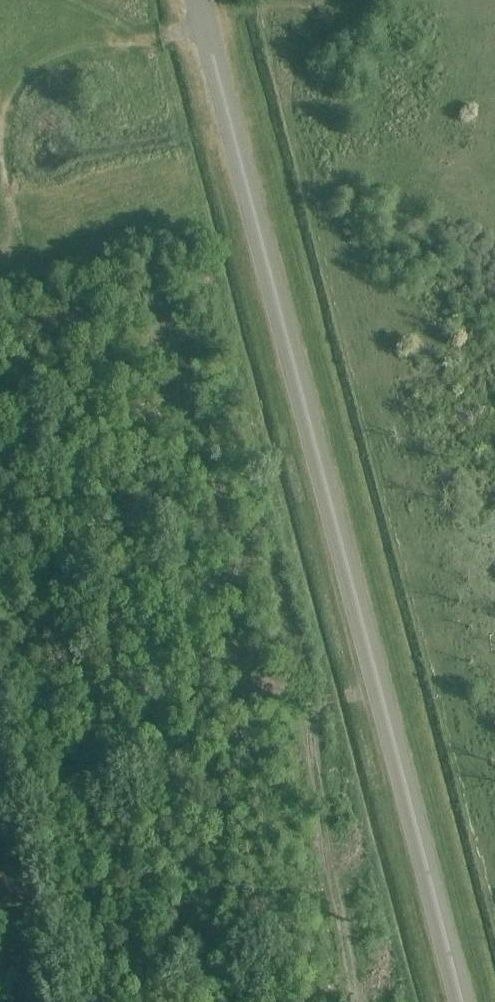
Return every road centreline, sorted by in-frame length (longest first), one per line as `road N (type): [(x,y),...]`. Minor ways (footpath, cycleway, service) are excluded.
road 1 (tertiary): [(455,1001),(200,0)]

